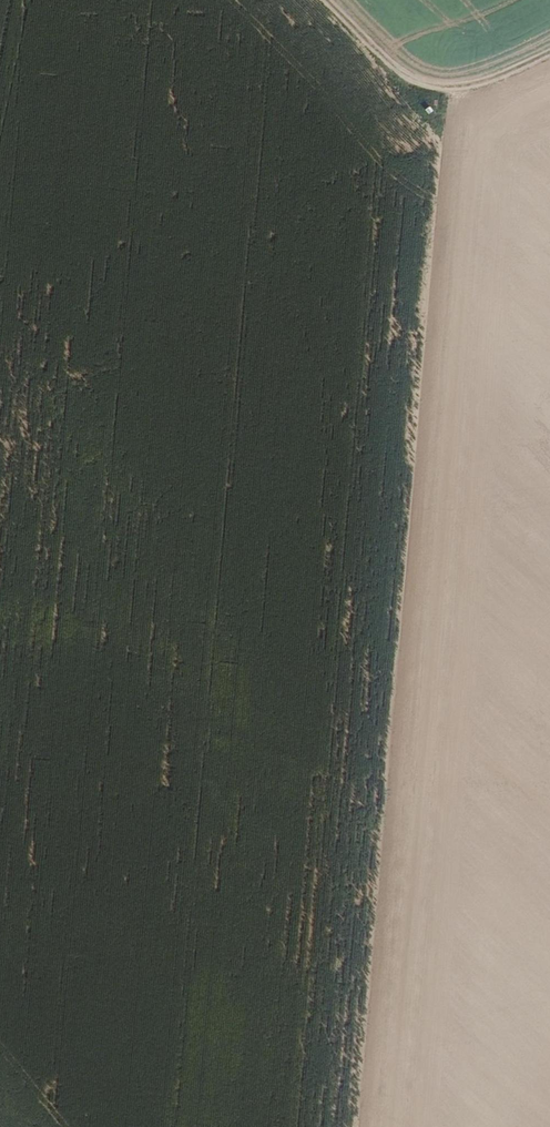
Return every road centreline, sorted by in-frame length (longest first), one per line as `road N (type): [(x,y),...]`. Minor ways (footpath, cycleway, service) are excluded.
road 1 (track): [(326,0),(407,75),(451,102),(549,59)]

